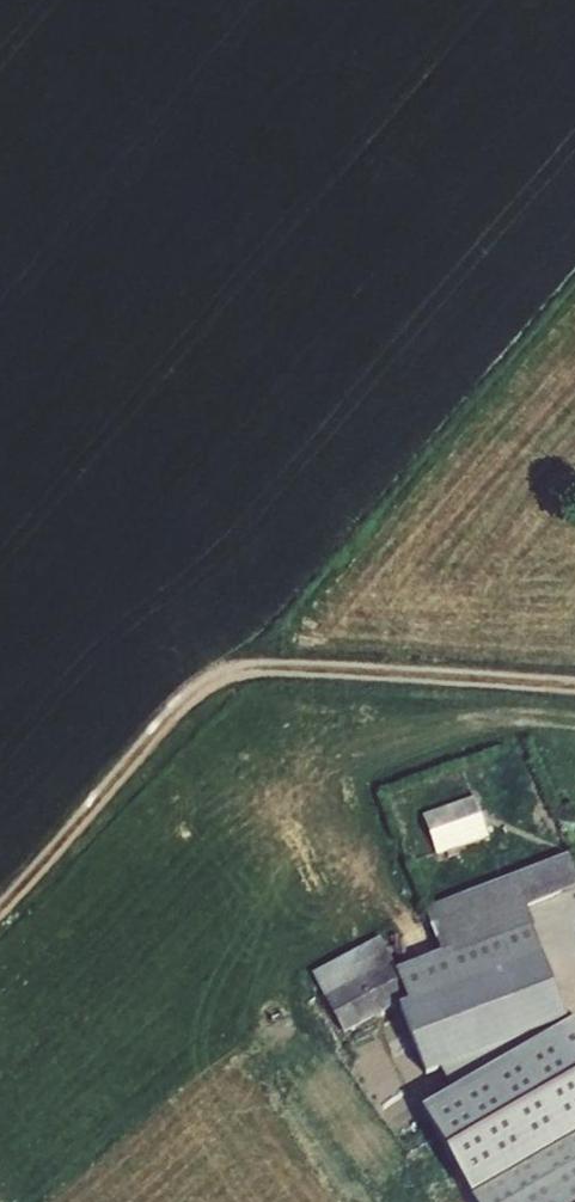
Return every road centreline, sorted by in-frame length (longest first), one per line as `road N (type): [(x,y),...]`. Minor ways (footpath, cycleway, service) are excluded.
road 1 (track): [(0,895),(230,667),(574,687)]

